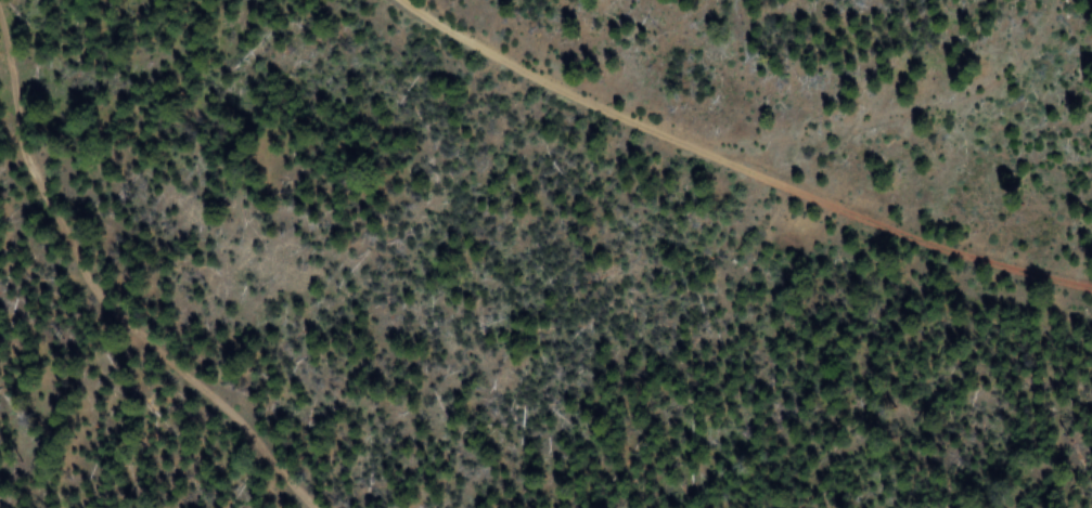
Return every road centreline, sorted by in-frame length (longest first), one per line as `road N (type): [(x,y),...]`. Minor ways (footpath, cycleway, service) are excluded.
road 1 (track): [(409,0),(647,129),(952,250),(1091,282)]
road 2 (track): [(0,30),(31,161),(97,292),(221,404),(312,507)]
road 3 (track): [(702,151),(977,94),(1028,51),(1059,0)]

